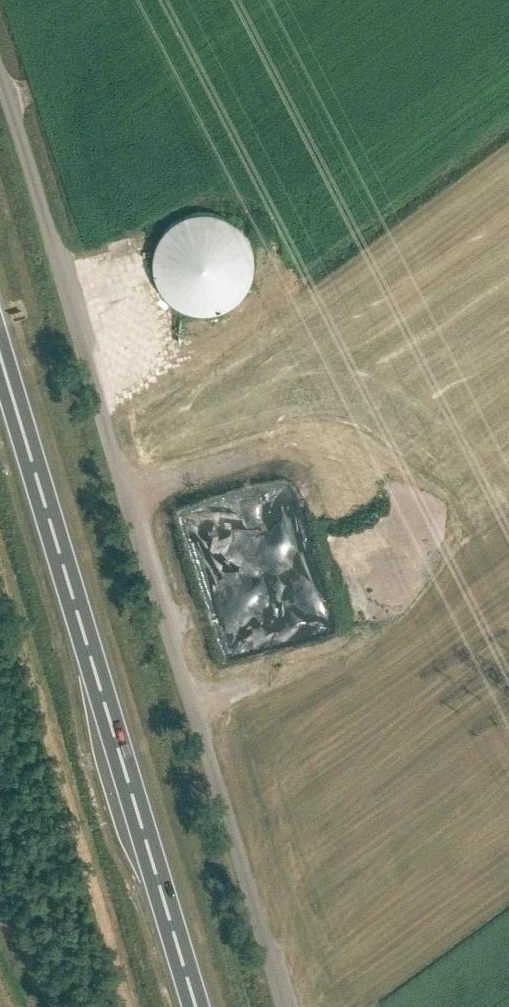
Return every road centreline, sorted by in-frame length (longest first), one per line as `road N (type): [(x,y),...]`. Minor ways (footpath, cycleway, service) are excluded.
road 1 (unclassified): [(279,1006),(0,78)]
road 2 (trunk): [(192,1006),(0,342)]

